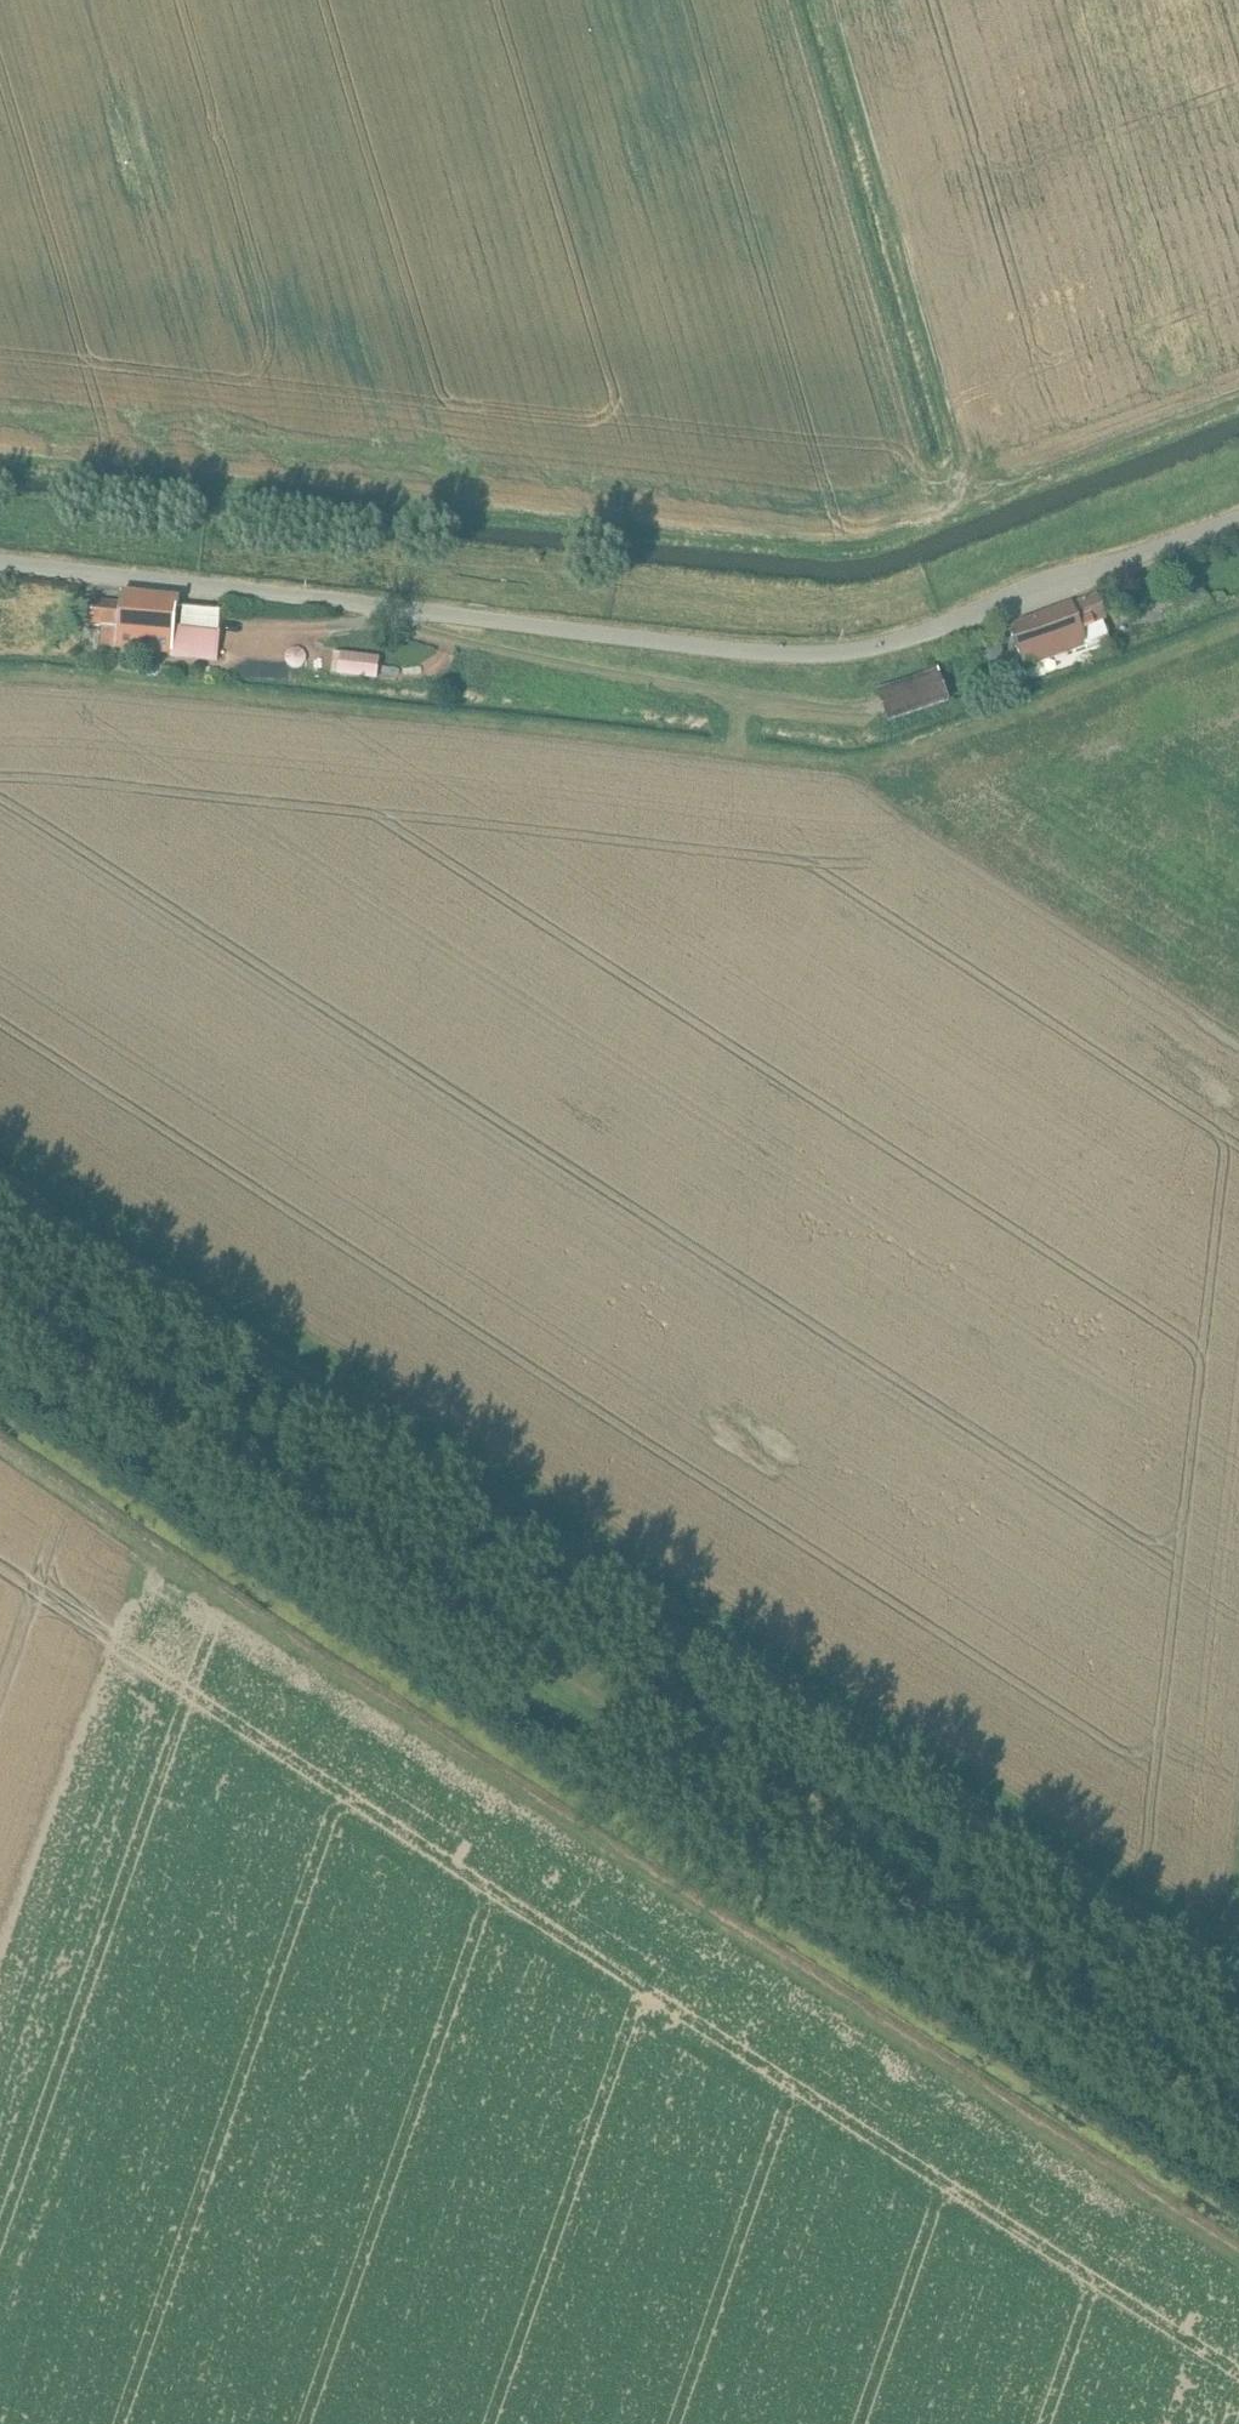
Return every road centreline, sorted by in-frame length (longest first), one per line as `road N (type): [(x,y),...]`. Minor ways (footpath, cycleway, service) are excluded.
road 1 (track): [(1238,2104),(0,1298)]
road 2 (track): [(146,1552),(1238,2259)]
road 3 (tertiary): [(1238,519),(917,636),(835,654),(725,650),(0,562)]
road 4 (track): [(932,473),(843,529),(775,537),(0,452)]
road 5 (track): [(791,0),(922,450),(932,473),(968,462)]
road 6 (track): [(0,1451),(146,1552)]

